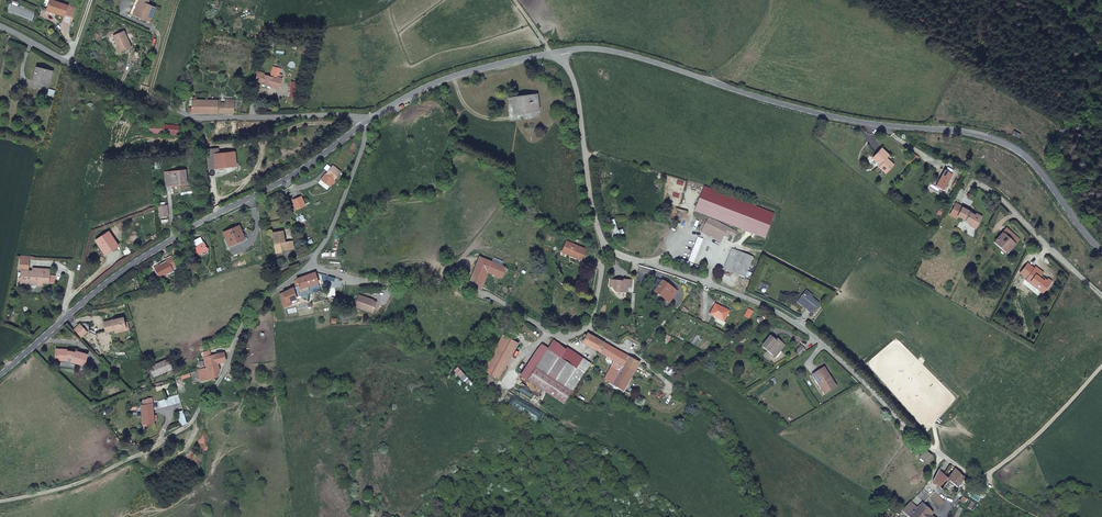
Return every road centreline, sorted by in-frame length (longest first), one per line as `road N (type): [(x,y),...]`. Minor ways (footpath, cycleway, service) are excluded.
road 1 (unclassified): [(560,52),(614,51),(835,117),(984,136),(1026,156),(1101,252)]
road 2 (unclassified): [(0,375),(98,288),(286,179),(368,120)]
road 3 (residential): [(604,247),(792,321),(913,434),(975,477)]
road 4 (residential): [(0,26),(192,118),(368,120)]
road 5 (unclassified): [(604,247),(592,322),(569,336),(452,283),(359,281),(312,265)]
road 6 (track): [(764,516),(708,408),(588,328)]
road 7 (unclassified): [(368,120),(453,76),(560,52)]
road 8 (unclassified): [(560,52),(577,93),(604,247)]
road 9 (residential): [(1101,297),(1000,197),(975,182),(966,192)]
road 10 (track): [(975,477),(1028,443),(1101,366)]
road 11 (unclassified): [(368,120),(312,265)]

